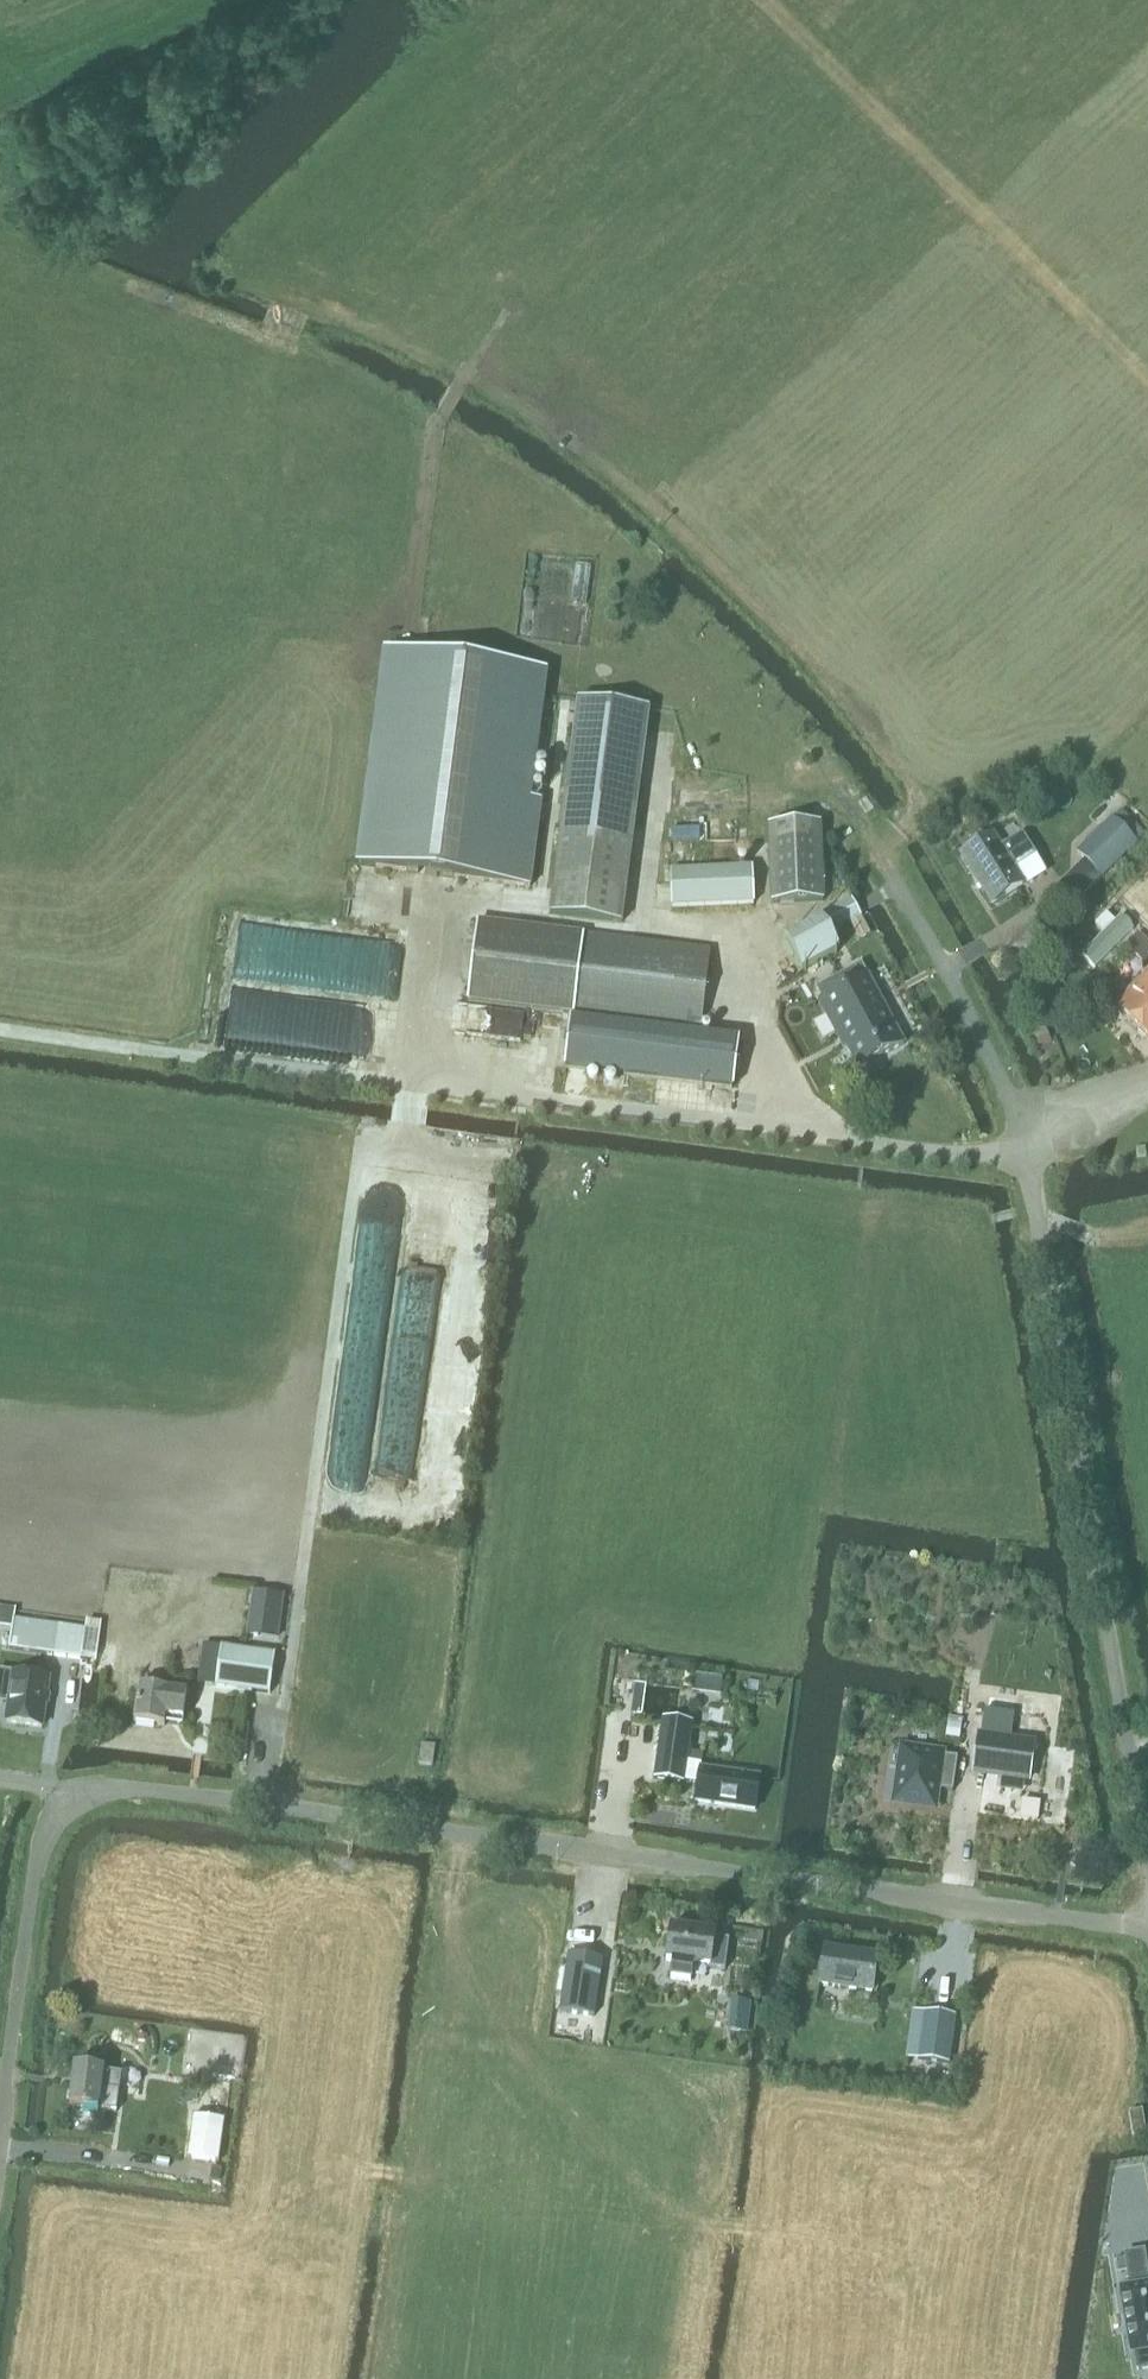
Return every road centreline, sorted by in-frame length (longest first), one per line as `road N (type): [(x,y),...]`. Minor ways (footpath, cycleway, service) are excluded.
road 1 (unclassified): [(0,2115),(45,1828),(69,1801),(103,1786),(1147,1931)]
road 2 (unclassified): [(1147,1855),(1024,1130),(947,969),(887,868)]
road 3 (track): [(887,868),(930,807),(751,600),(555,434),(425,355),(304,306)]
road 4 (track): [(407,626),(436,417),(504,313)]
road 5 (track): [(326,1076),(0,1032)]
road 6 (track): [(288,353),(131,284),(0,272)]
road 7 (track): [(130,0),(0,60)]

